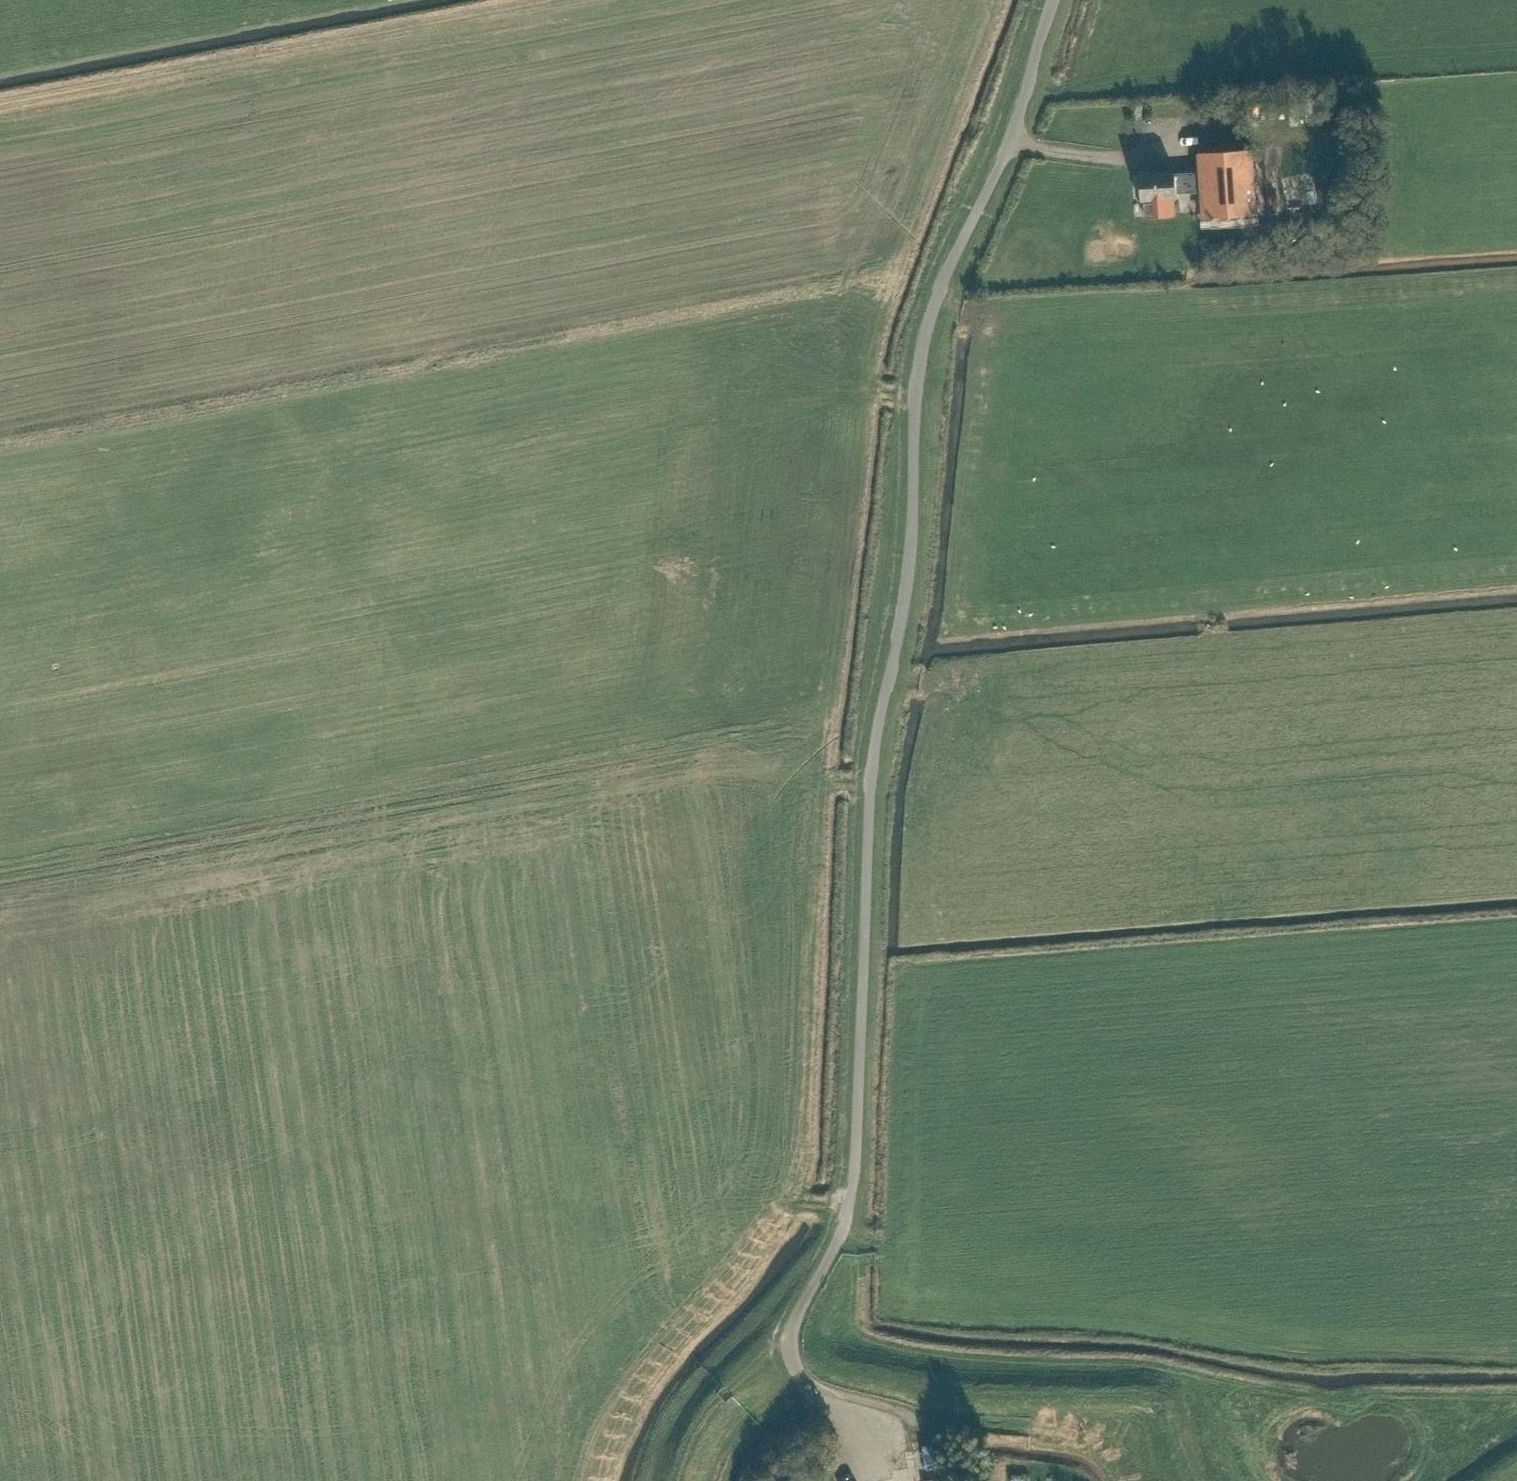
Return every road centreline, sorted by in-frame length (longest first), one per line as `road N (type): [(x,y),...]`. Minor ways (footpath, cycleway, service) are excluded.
road 1 (unclassified): [(788,1330),(834,1249),(853,1185),(869,794),(912,560),(921,358),(944,281),(1010,140),(1054,0)]
road 2 (track): [(690,1480),(716,1402),(788,1330)]

